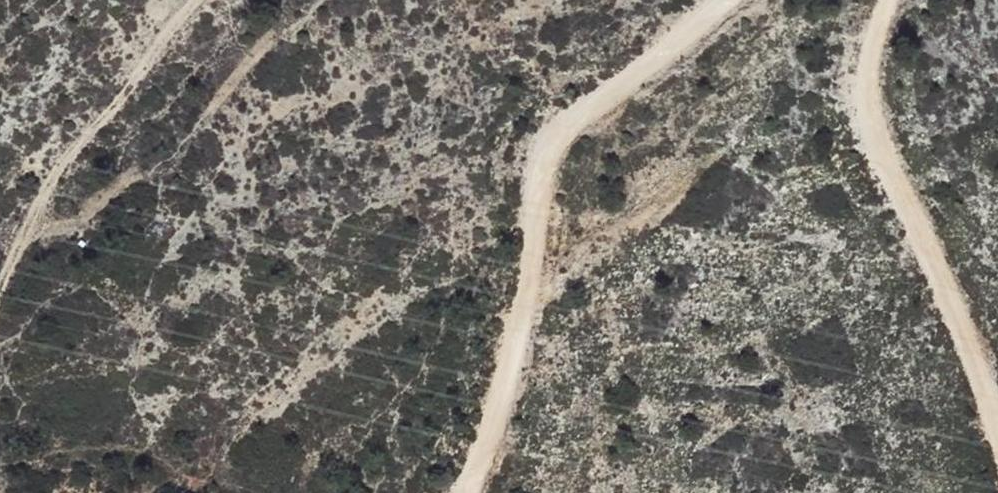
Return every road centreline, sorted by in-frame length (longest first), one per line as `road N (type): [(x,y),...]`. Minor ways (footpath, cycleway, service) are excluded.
road 1 (track): [(722,0),(547,152),(534,245),(494,412),(464,492)]
road 2 (track): [(997,457),(966,345),(904,200),(868,143),(861,43),(880,0)]
road 3 (track): [(190,0),(54,164),(0,306)]

